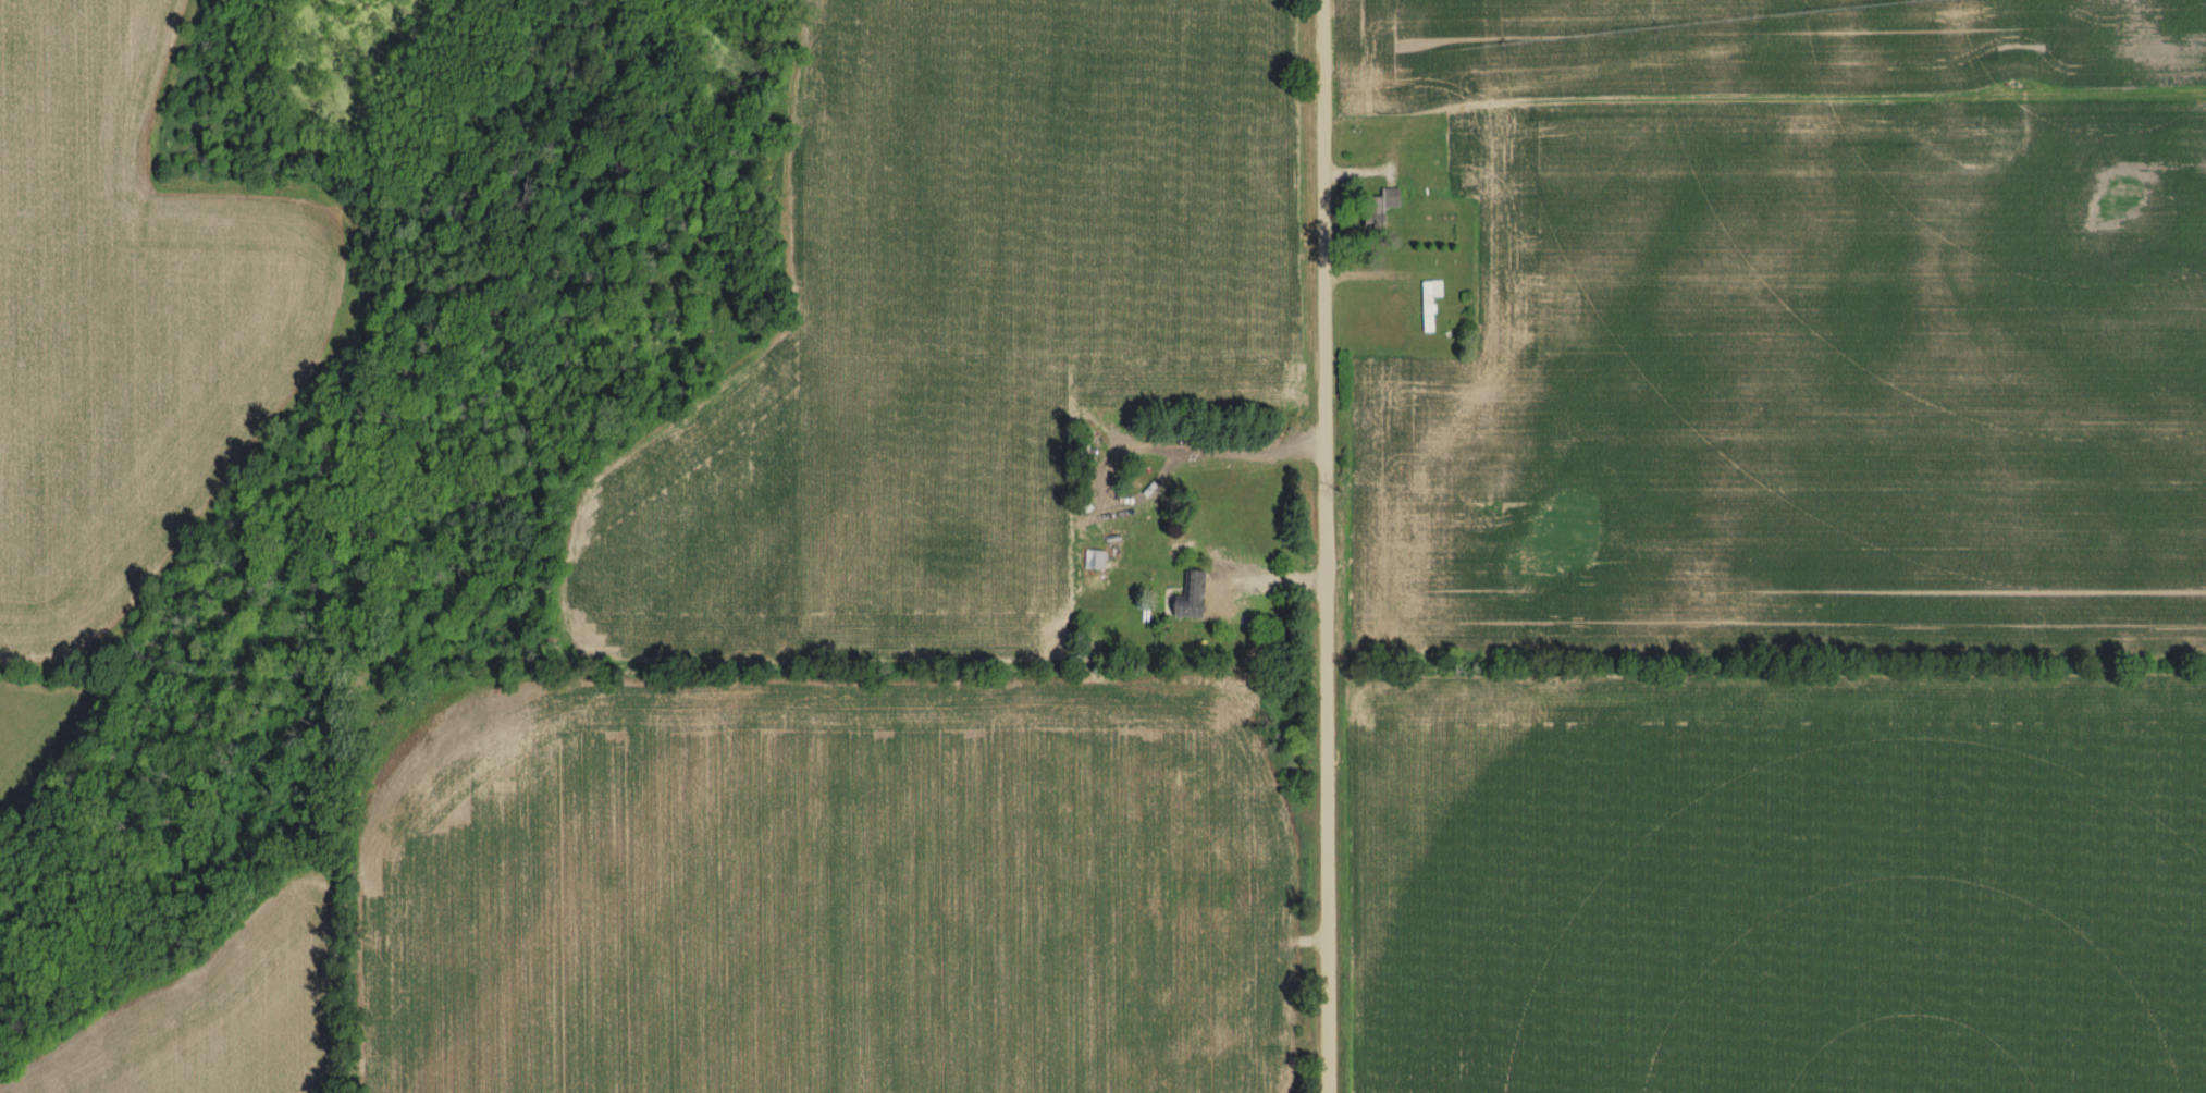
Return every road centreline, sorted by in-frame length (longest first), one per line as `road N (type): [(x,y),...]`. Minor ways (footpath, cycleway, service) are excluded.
road 1 (residential): [(1329,1092),(1322,0)]

